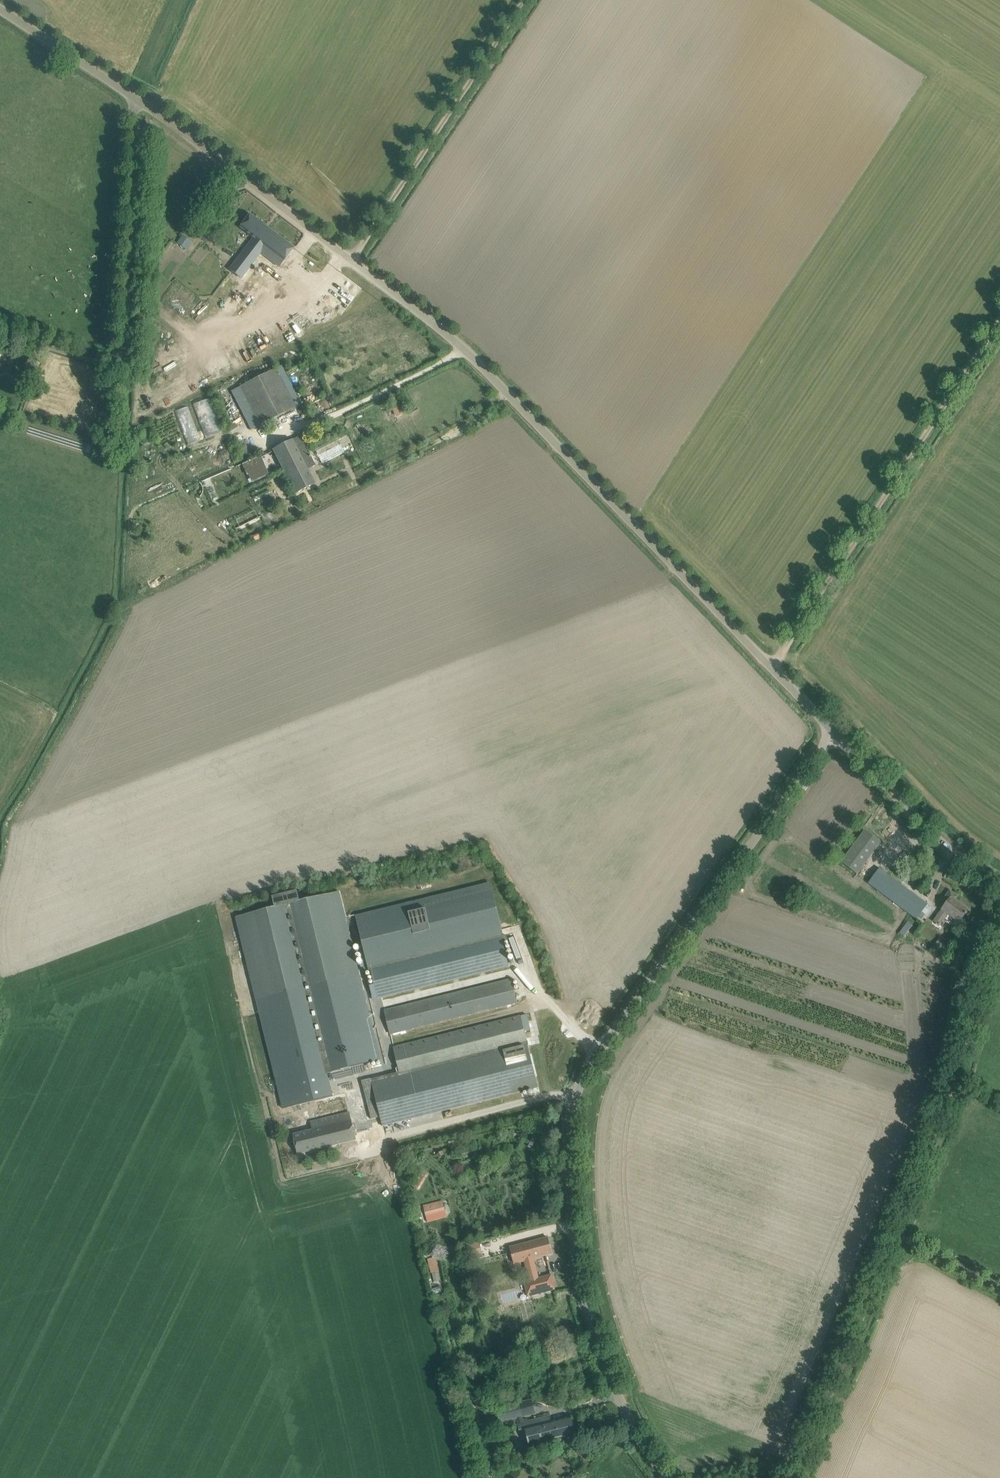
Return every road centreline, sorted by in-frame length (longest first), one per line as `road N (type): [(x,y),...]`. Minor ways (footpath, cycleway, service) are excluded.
road 1 (unclassified): [(841,736),(467,351),(154,111),(0,8)]
road 2 (unclassified): [(666,1477),(624,1405),(589,1307),(578,1245),(579,1096),(841,736)]
road 3 (track): [(999,323),(771,667)]
road 4 (track): [(895,1236),(999,919)]
road 5 (track): [(524,0),(351,262)]
road 6 (unclassified): [(798,1477),(895,1236)]
road 7 (unclassified): [(999,884),(959,855),(841,736)]

